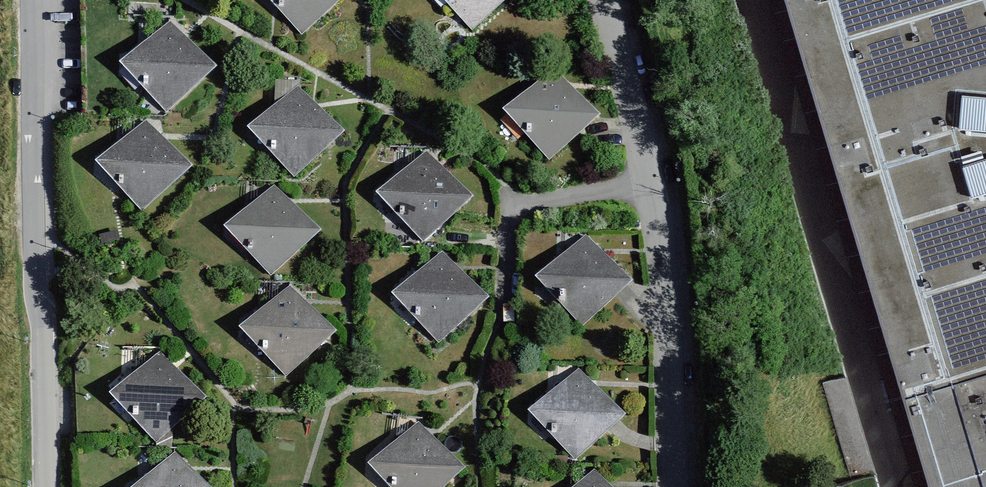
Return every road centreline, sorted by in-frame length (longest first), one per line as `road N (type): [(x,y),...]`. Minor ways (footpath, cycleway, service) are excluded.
road 1 (residential): [(604,0),(667,279),(675,486)]
road 2 (residential): [(31,0),(39,486)]

